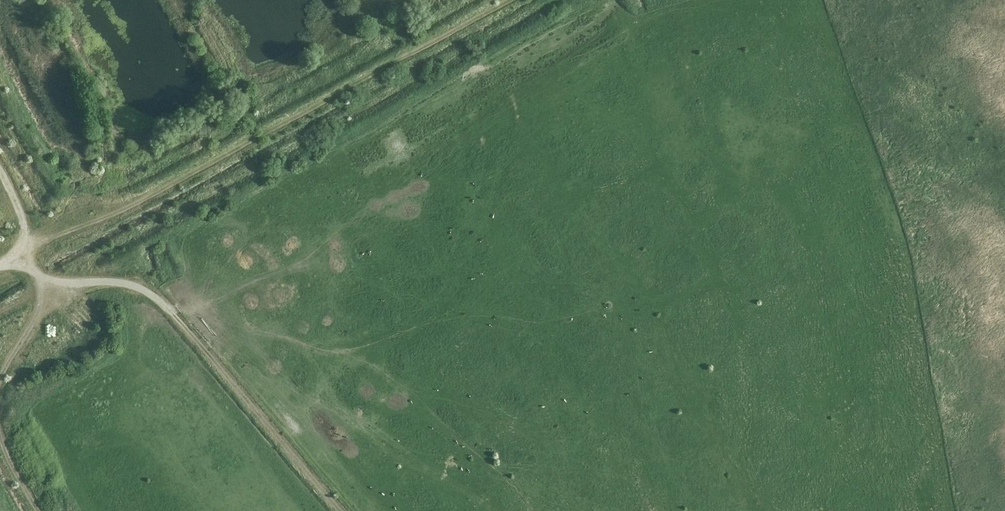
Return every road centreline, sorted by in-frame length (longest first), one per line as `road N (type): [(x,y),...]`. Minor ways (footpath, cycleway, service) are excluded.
road 1 (track): [(21,247),(479,0)]
road 2 (track): [(341,510),(179,321),(131,289),(36,274)]
road 3 (track): [(21,247),(44,295),(1,372),(0,394)]

